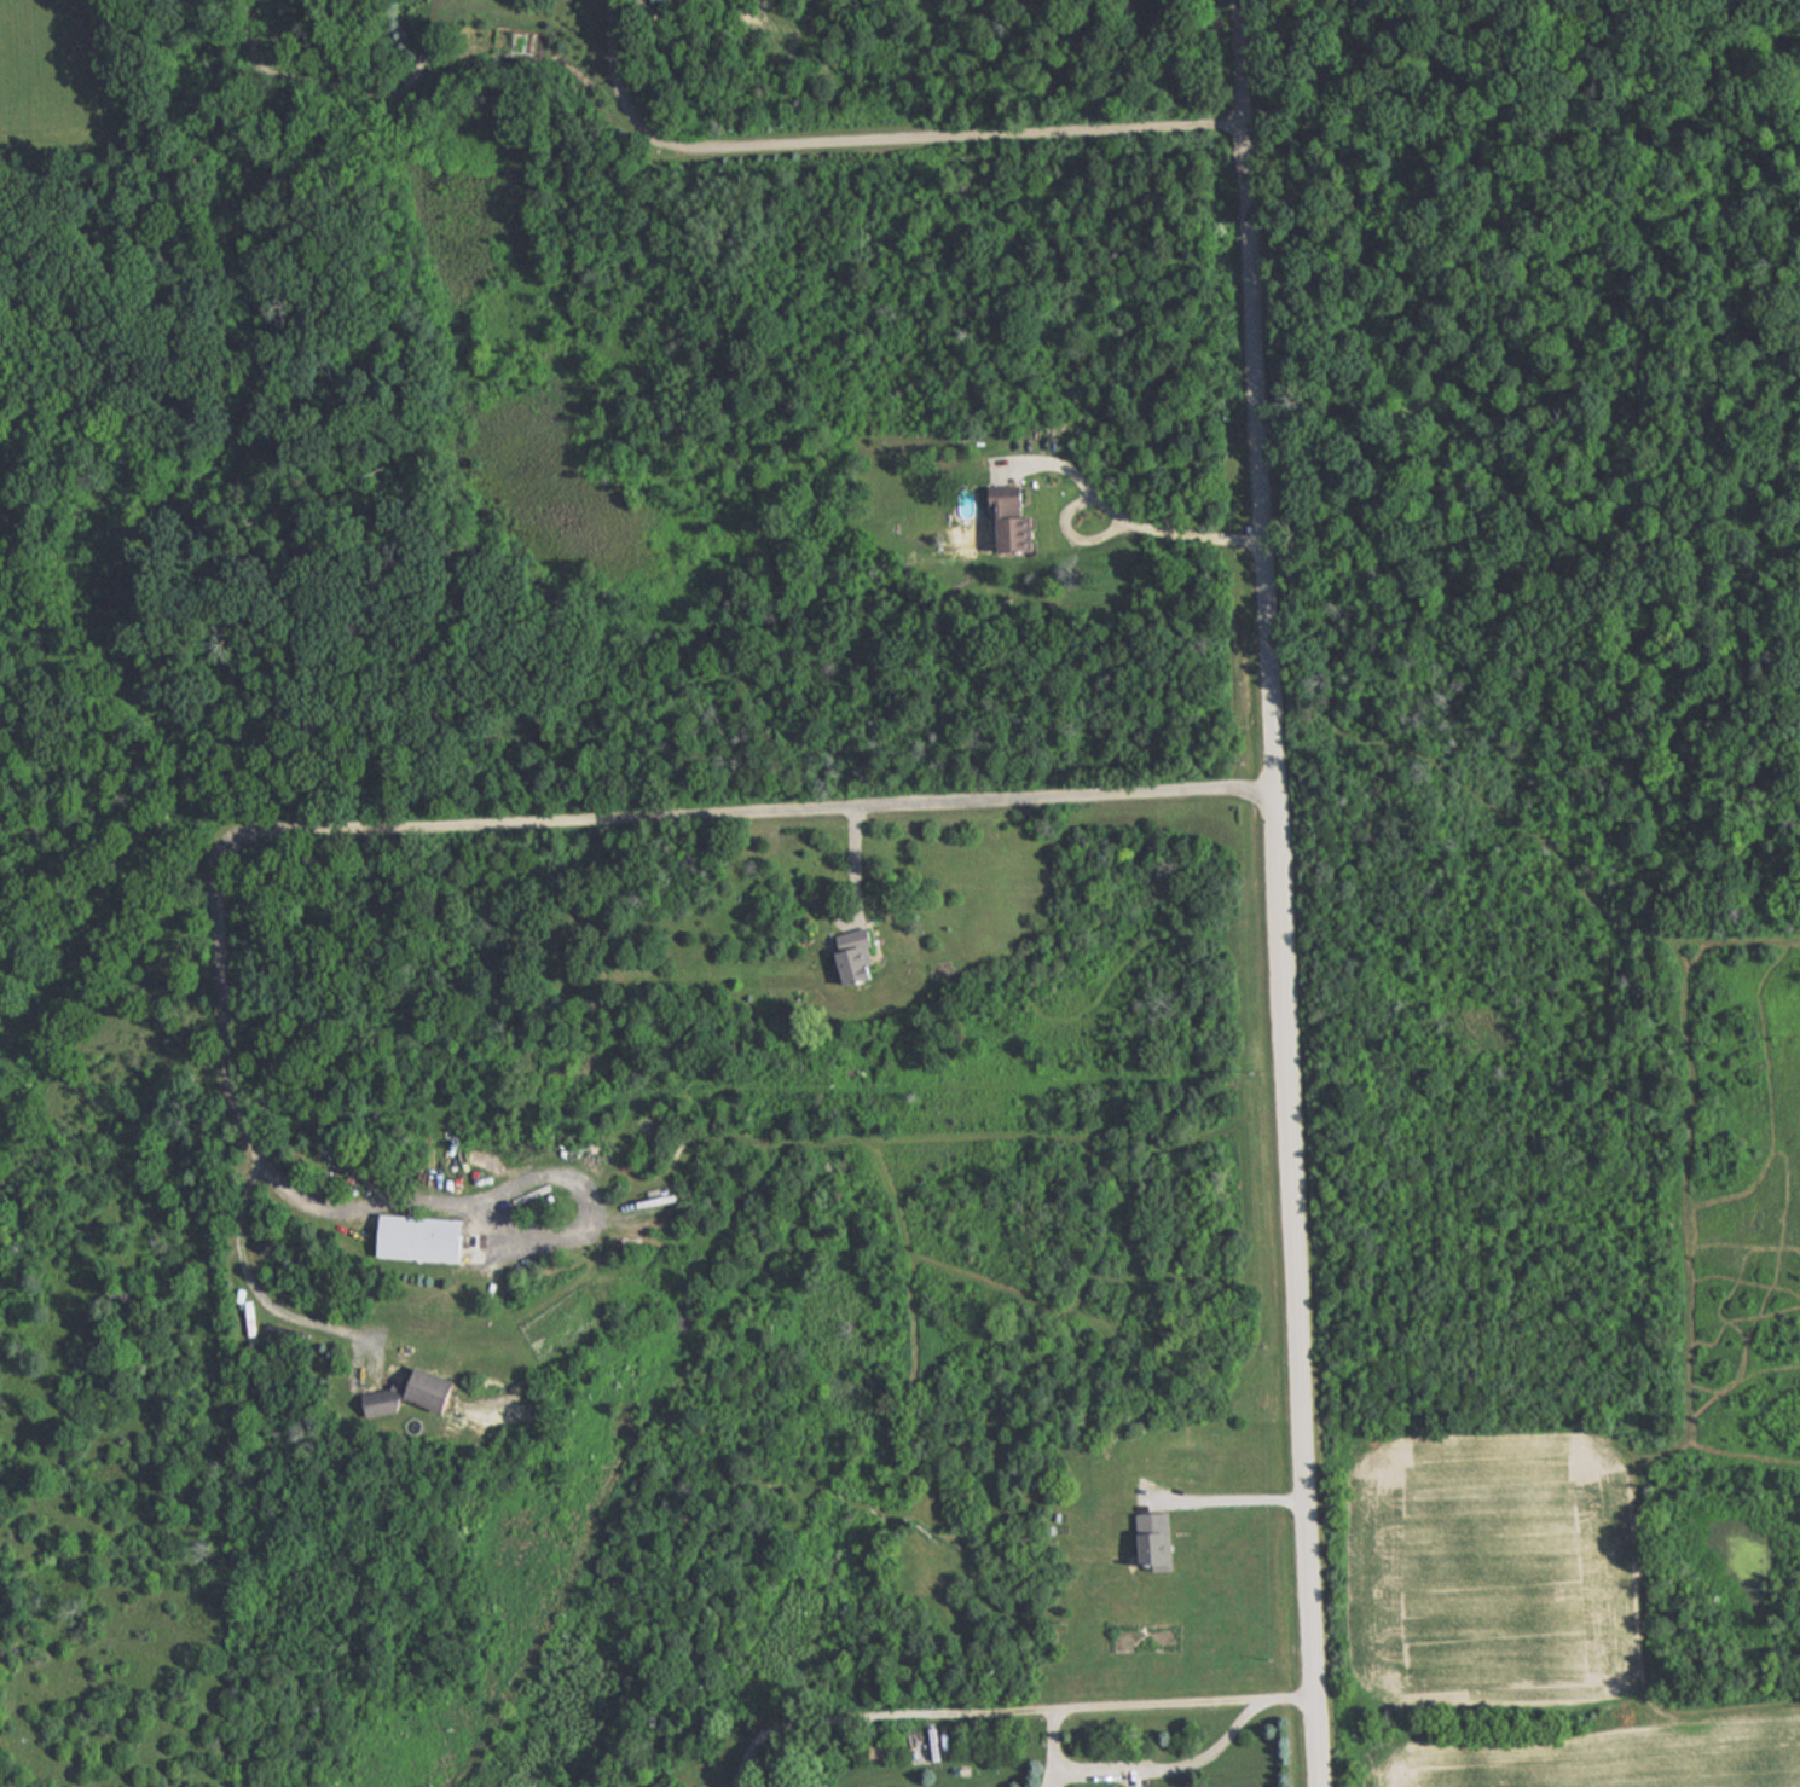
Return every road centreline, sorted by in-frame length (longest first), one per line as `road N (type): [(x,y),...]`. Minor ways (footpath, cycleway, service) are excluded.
road 1 (residential): [(1314,1786),(1234,0)]

